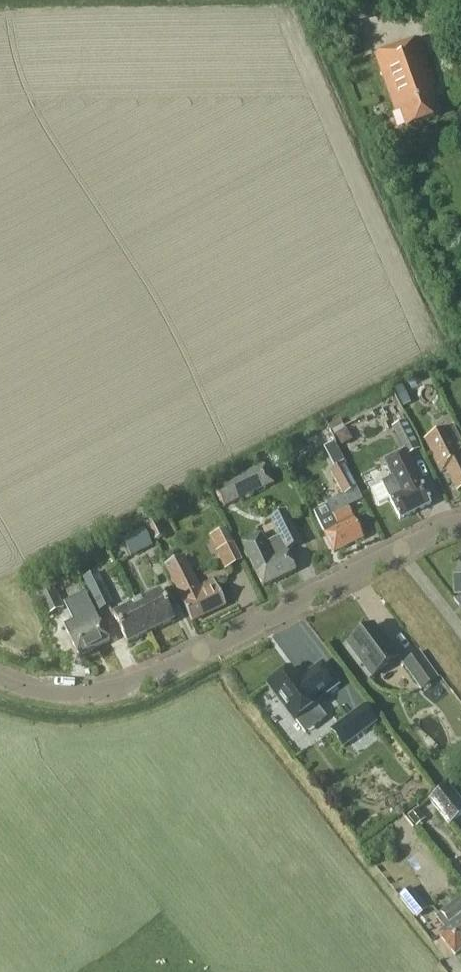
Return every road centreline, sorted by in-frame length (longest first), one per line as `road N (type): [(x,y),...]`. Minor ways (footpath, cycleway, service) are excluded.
road 1 (residential): [(460,524),(160,674),(68,693),(0,678)]

